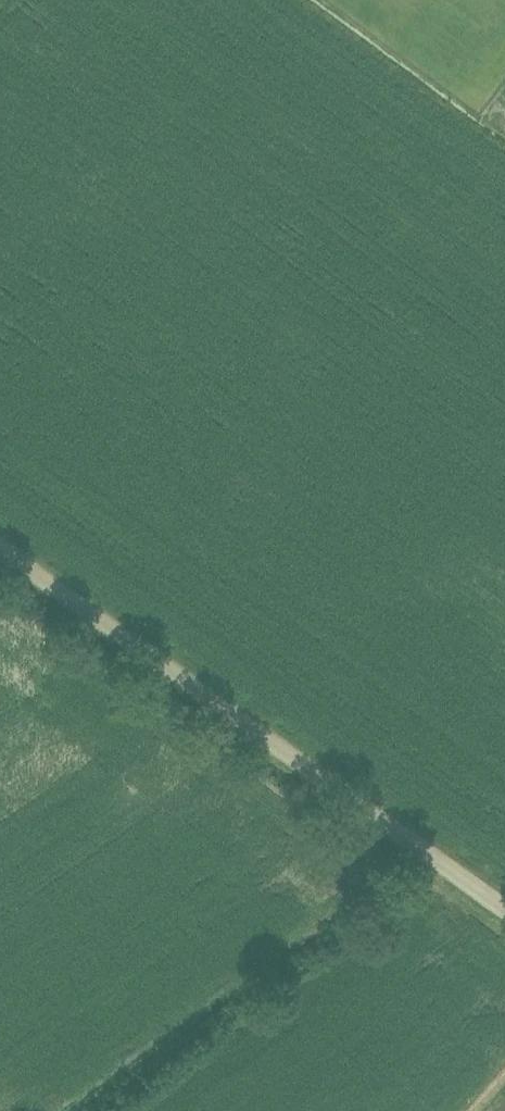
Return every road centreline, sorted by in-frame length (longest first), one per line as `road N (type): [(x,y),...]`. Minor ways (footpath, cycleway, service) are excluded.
road 1 (unclassified): [(504,908),(0,547)]

